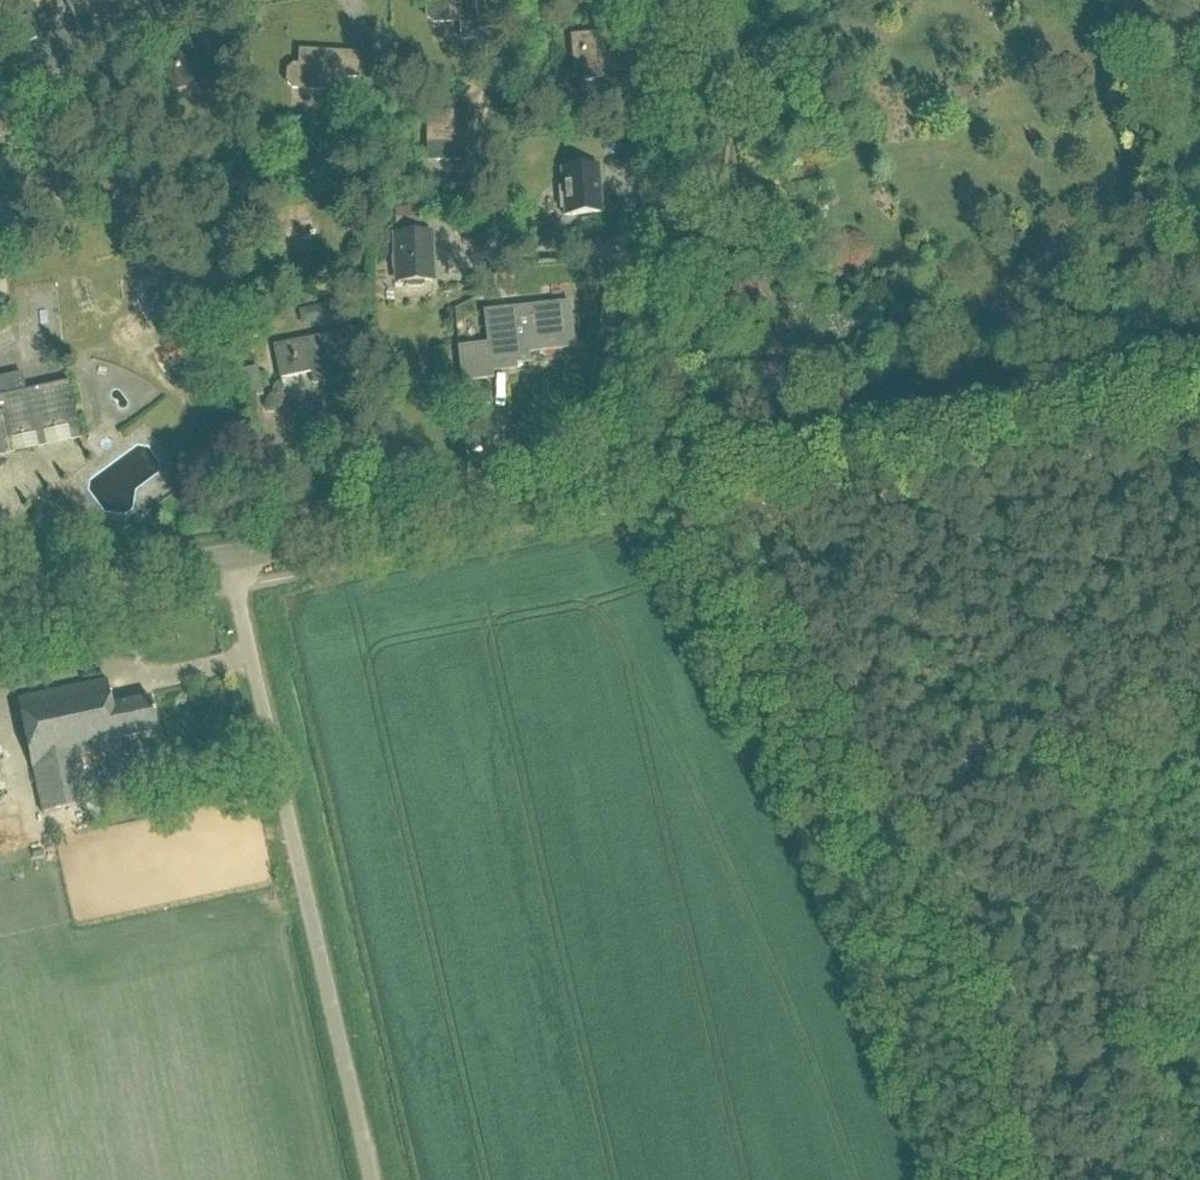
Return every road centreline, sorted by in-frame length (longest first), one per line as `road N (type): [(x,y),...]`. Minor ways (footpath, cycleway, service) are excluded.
road 1 (tertiary): [(1199,361),(229,558)]
road 2 (unclassified): [(371,1179),(229,558)]
road 3 (tertiary): [(229,558),(0,606)]

